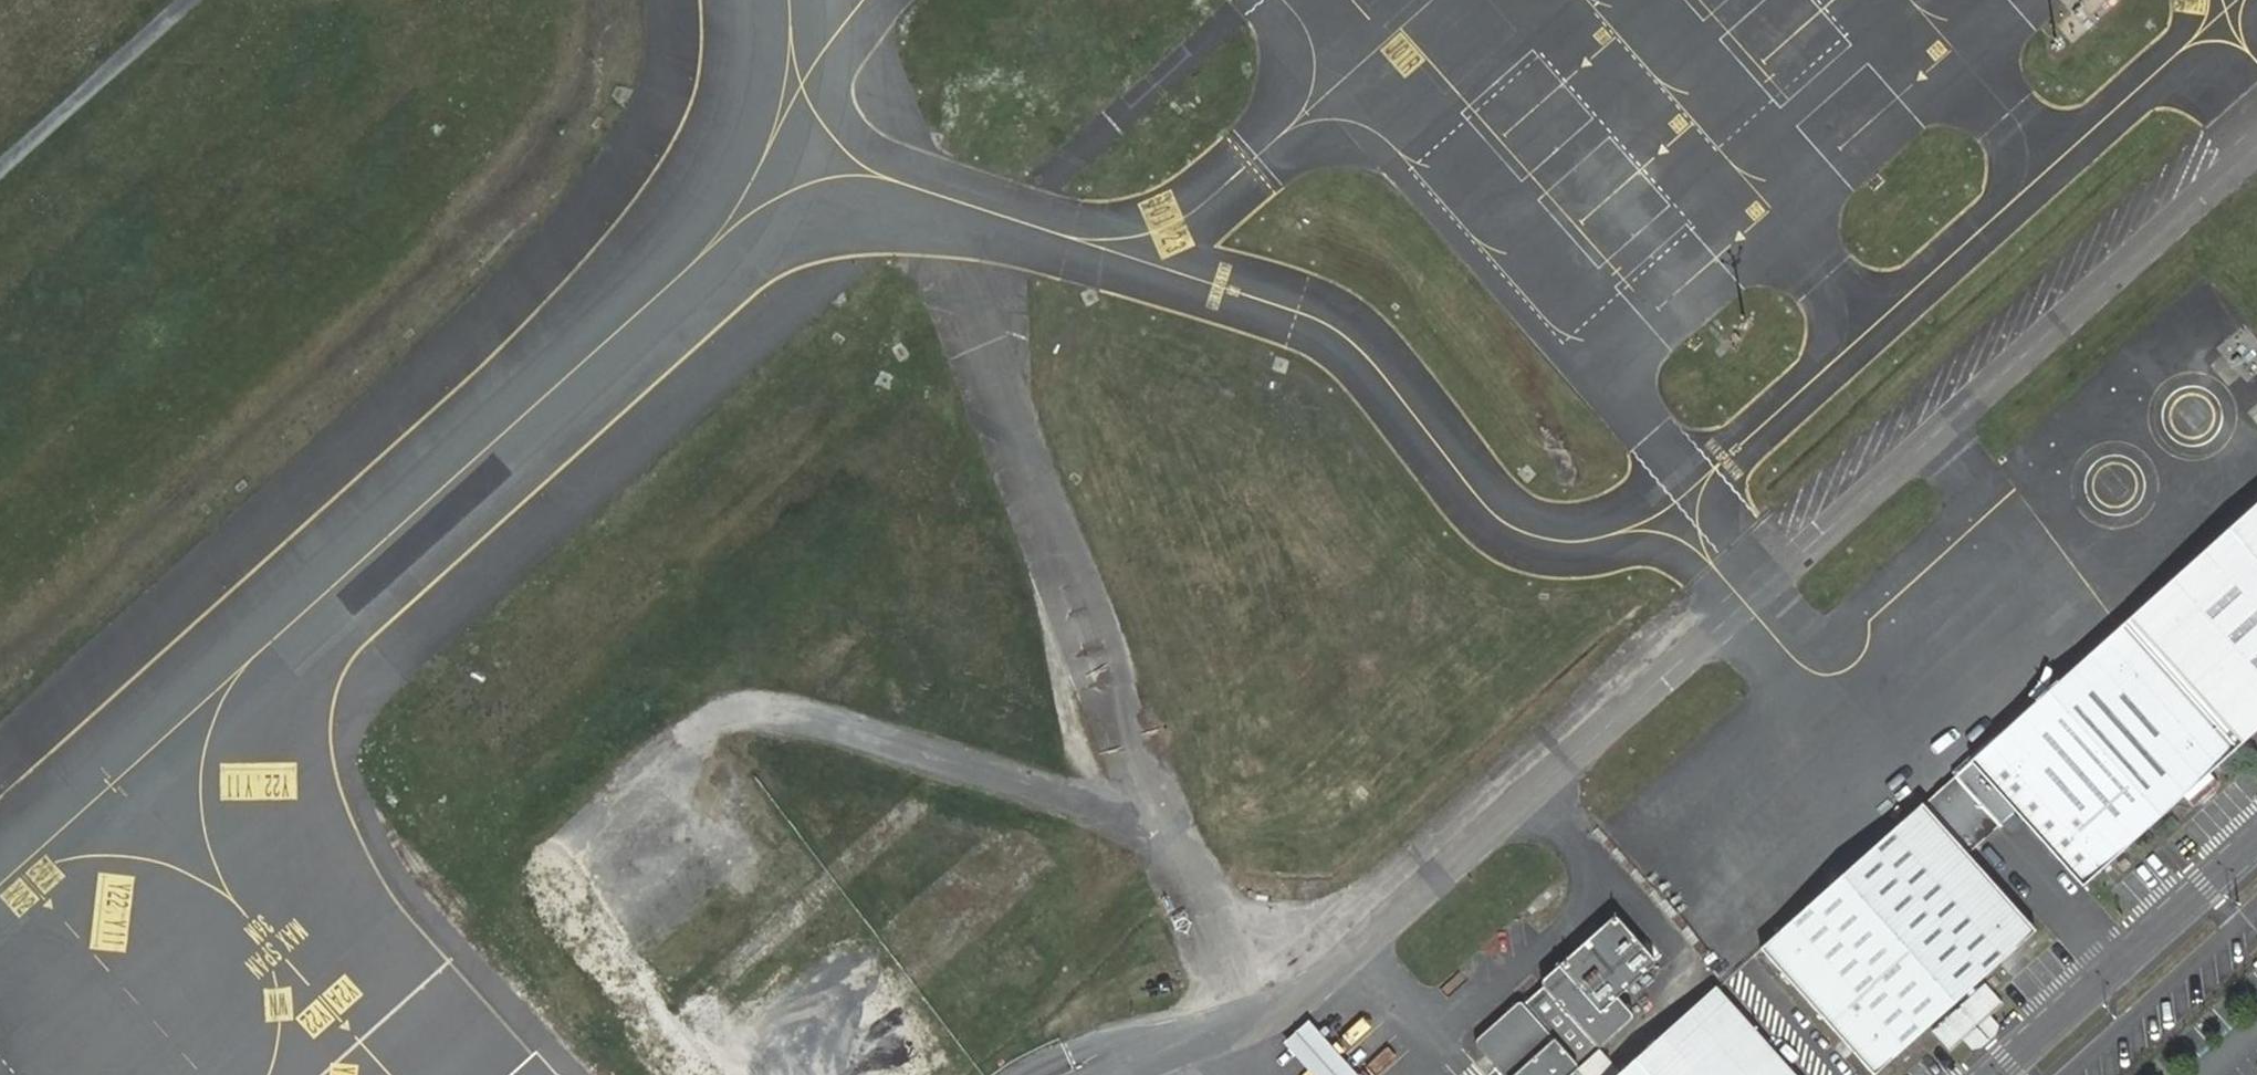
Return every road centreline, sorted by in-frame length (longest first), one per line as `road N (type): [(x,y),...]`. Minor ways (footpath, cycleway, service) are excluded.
road 1 (unclassified): [(1994,1074),(2256,840)]

